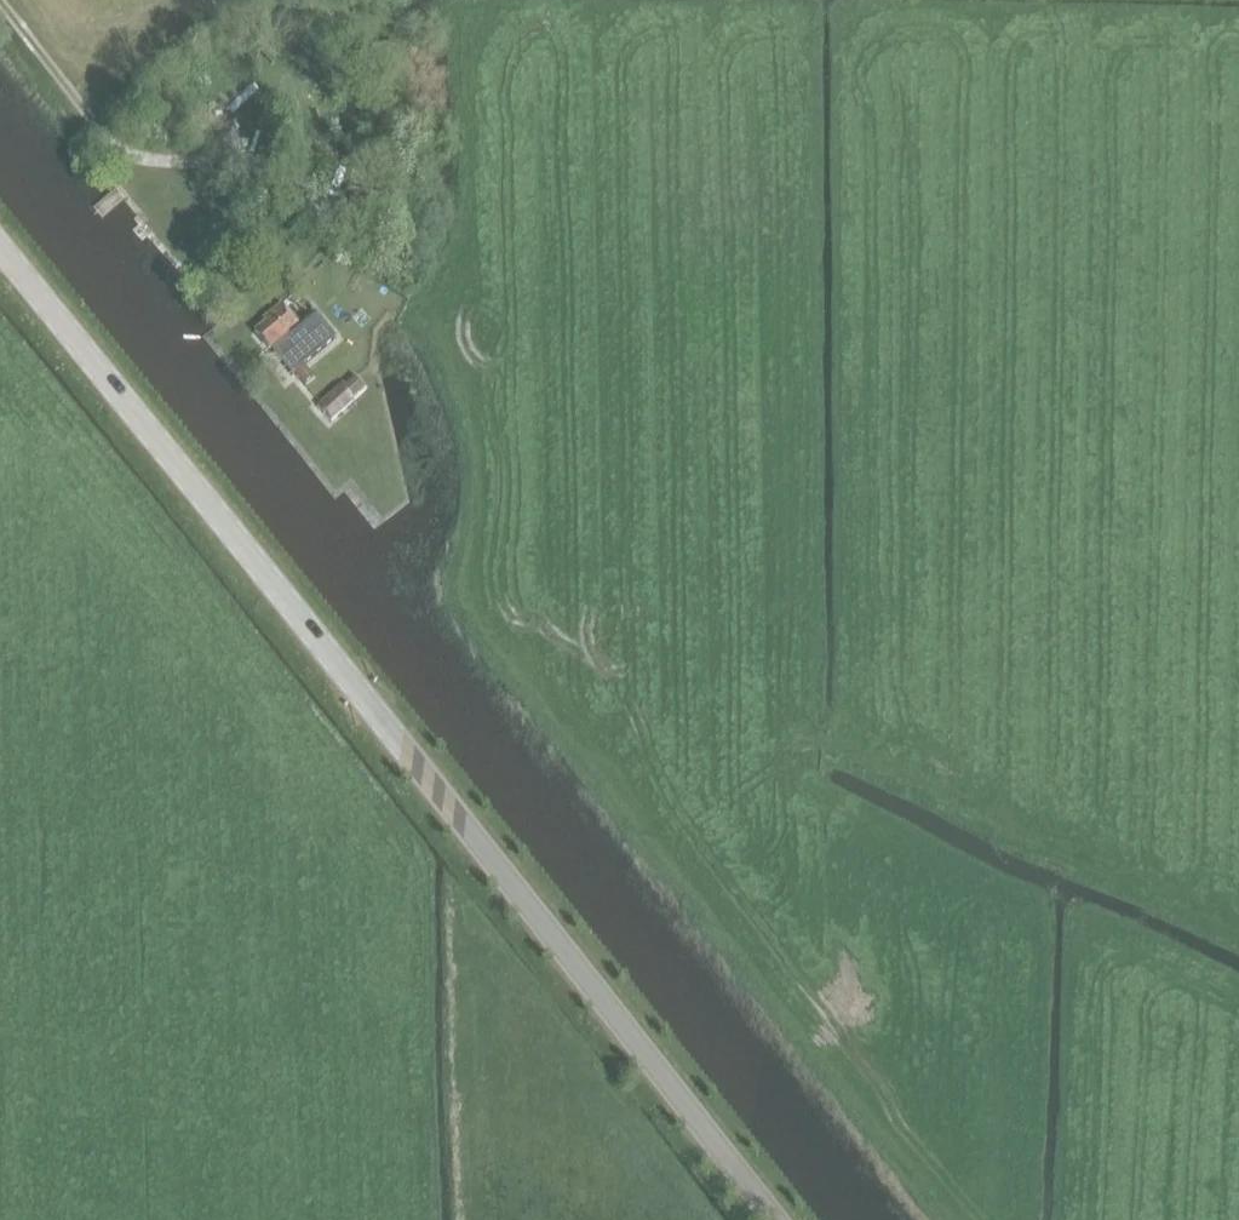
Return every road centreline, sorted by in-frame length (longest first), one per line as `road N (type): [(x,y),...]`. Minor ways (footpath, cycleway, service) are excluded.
road 1 (secondary): [(769,1219),(409,754),(0,249)]

